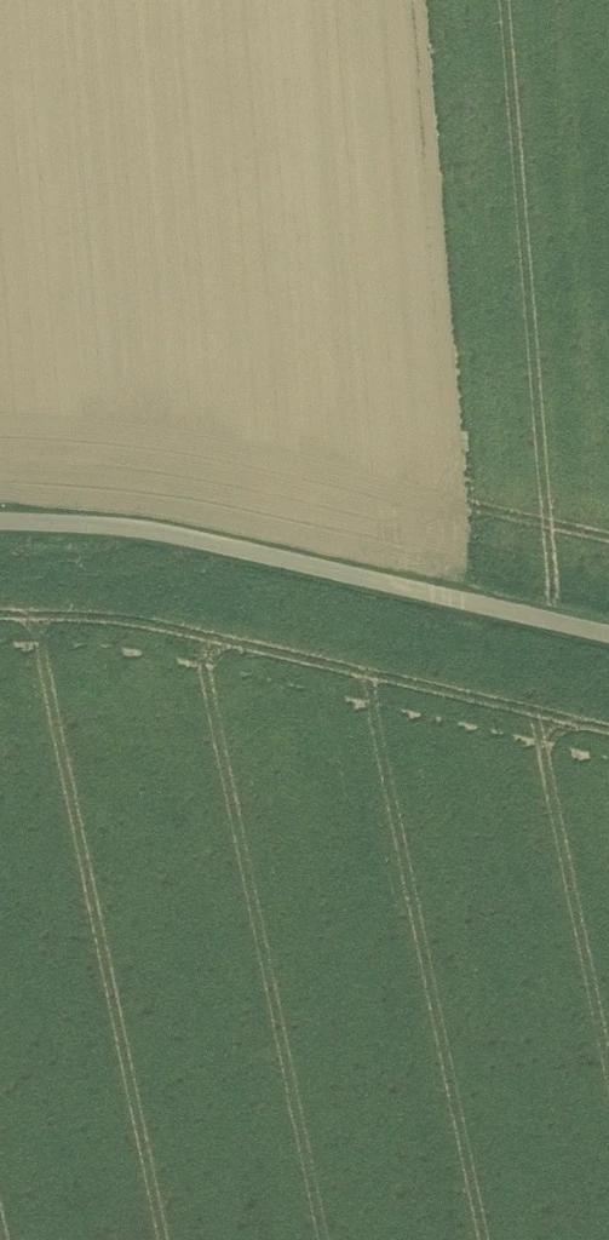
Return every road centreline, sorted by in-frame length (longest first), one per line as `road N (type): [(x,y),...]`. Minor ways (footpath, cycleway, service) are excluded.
road 1 (unclassified): [(608,631),(138,521),(0,517)]

